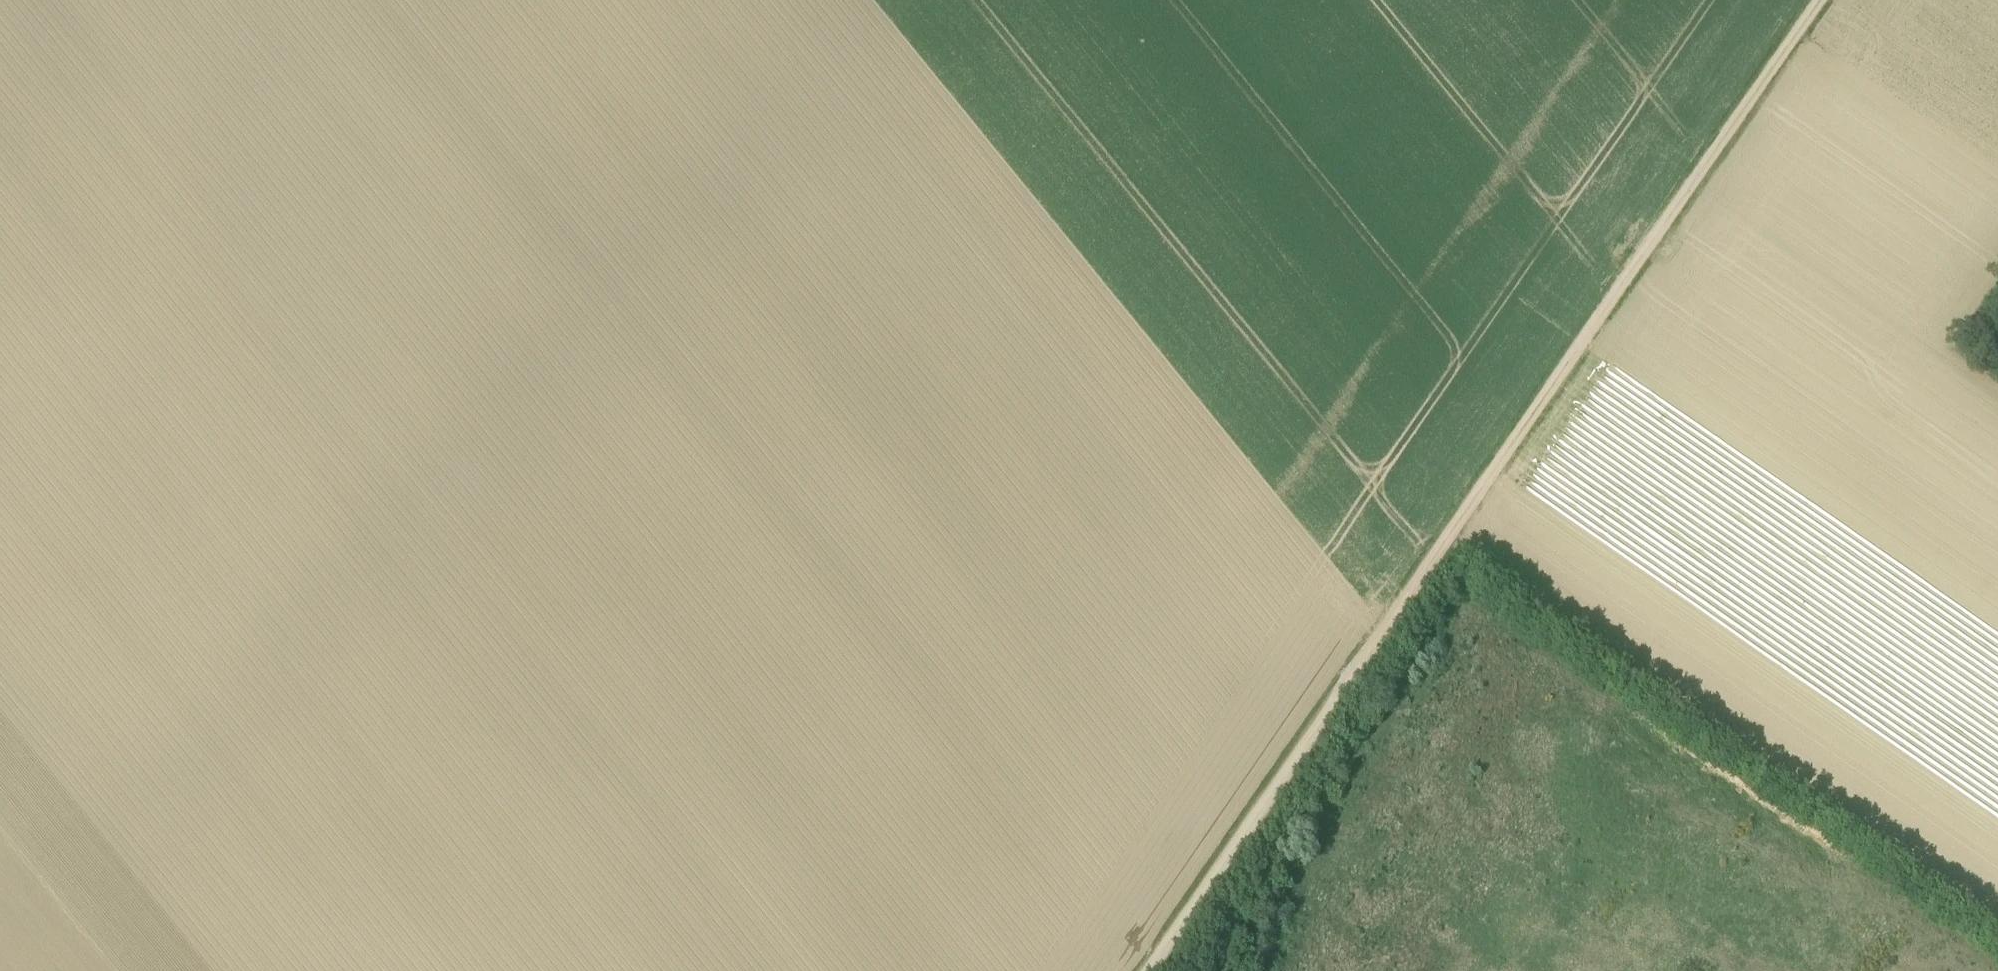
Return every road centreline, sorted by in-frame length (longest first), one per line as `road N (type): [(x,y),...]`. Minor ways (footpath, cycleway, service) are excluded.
road 1 (track): [(1136,970),(1811,0)]

